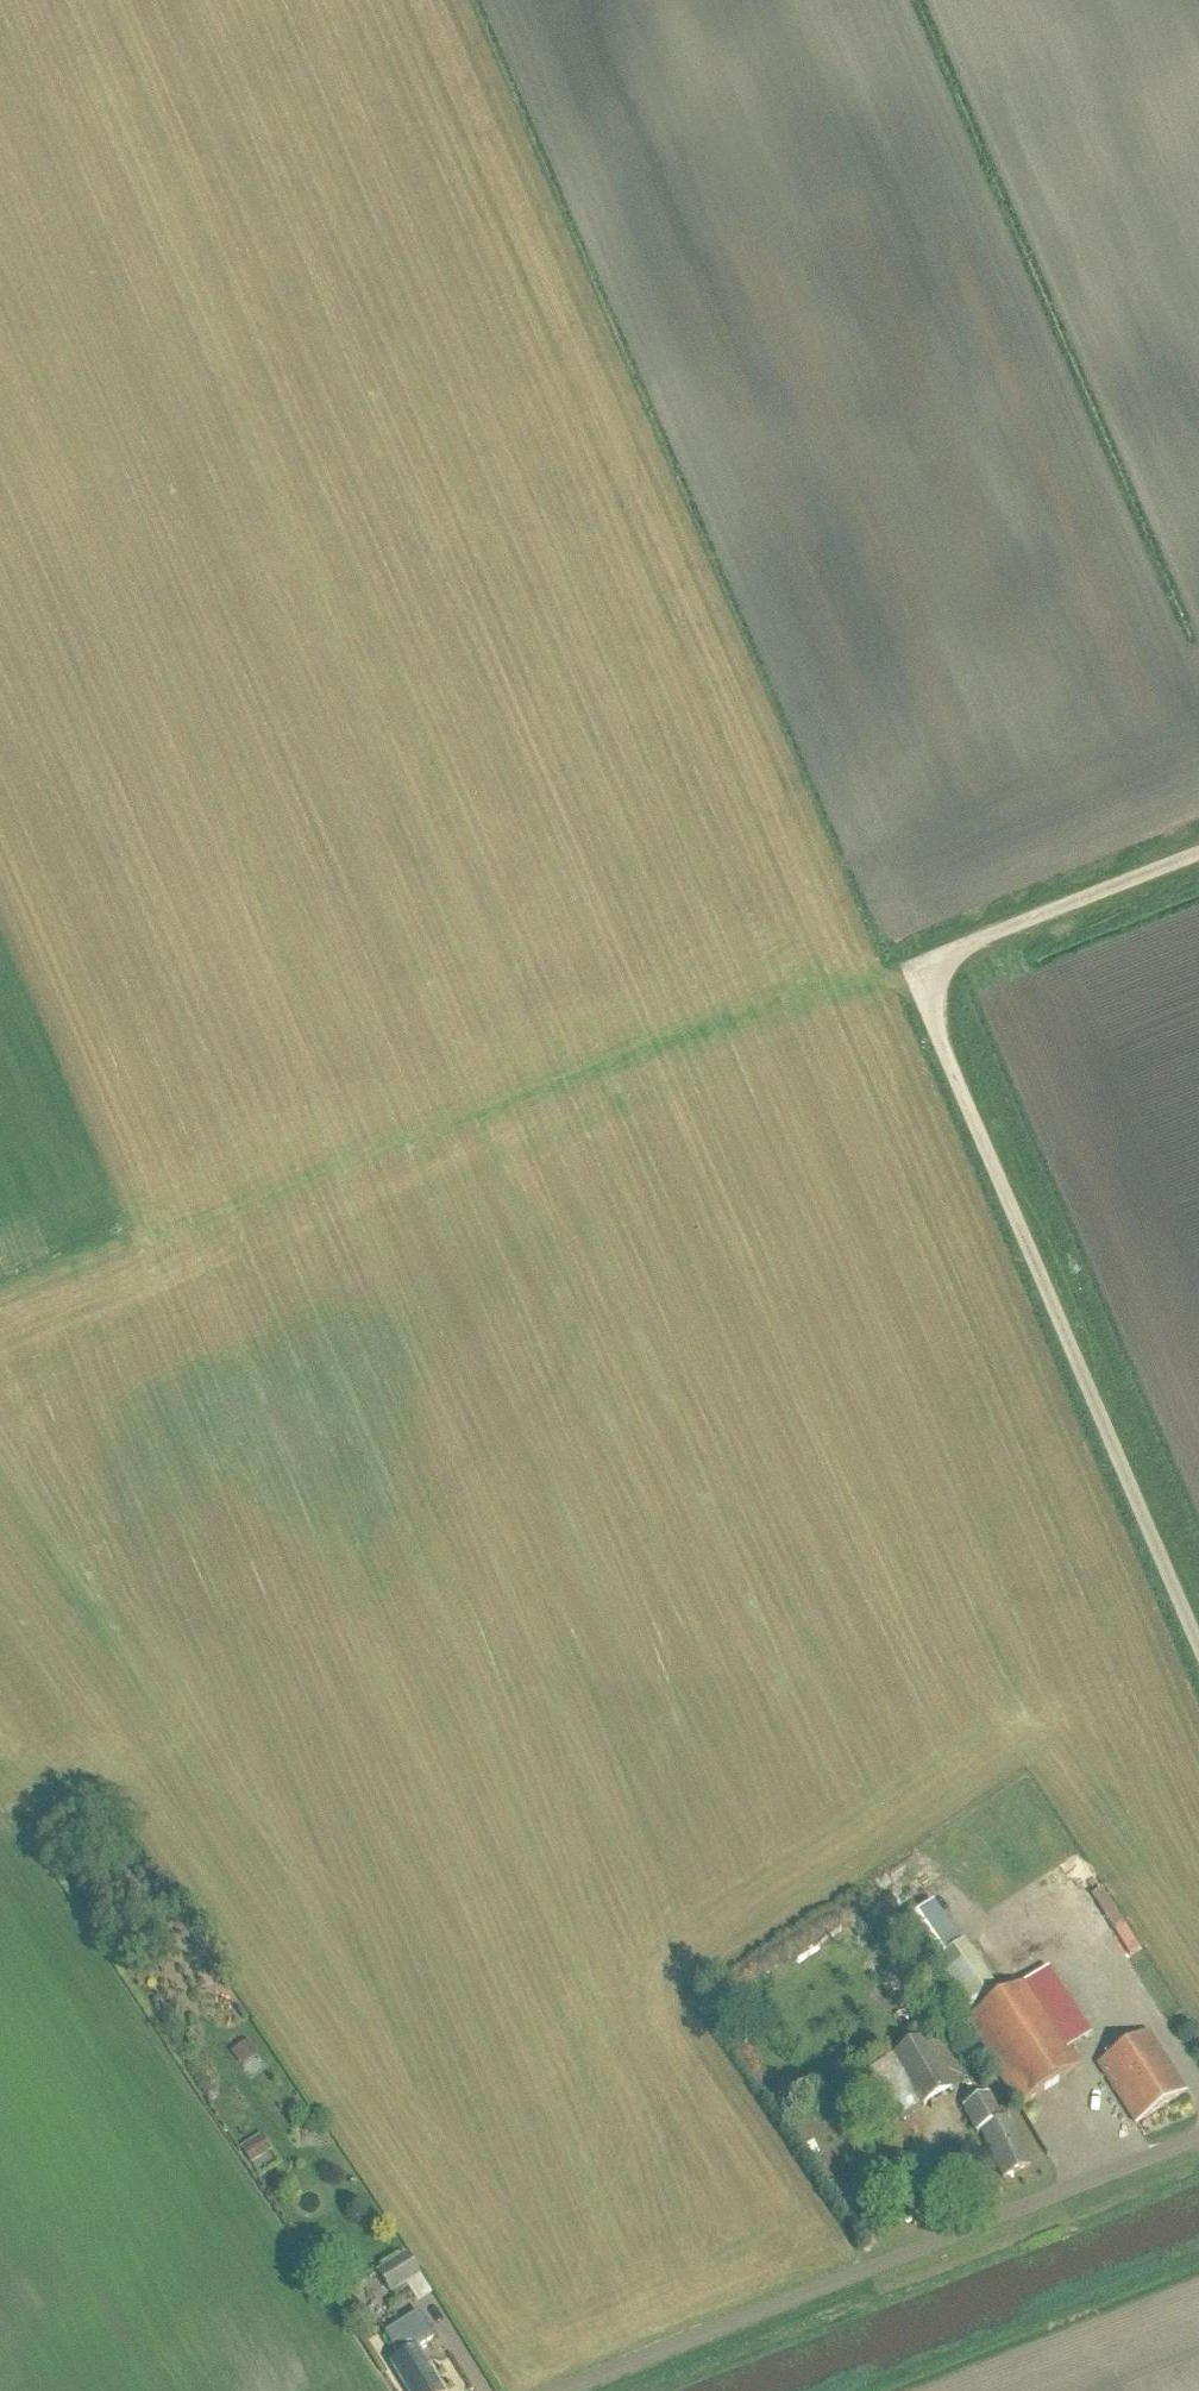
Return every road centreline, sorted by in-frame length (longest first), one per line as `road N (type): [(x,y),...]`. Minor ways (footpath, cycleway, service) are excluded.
road 1 (unclassified): [(1198,1651),(911,962),(1198,849)]
road 2 (unclassified): [(557,2390),(1198,2134)]

